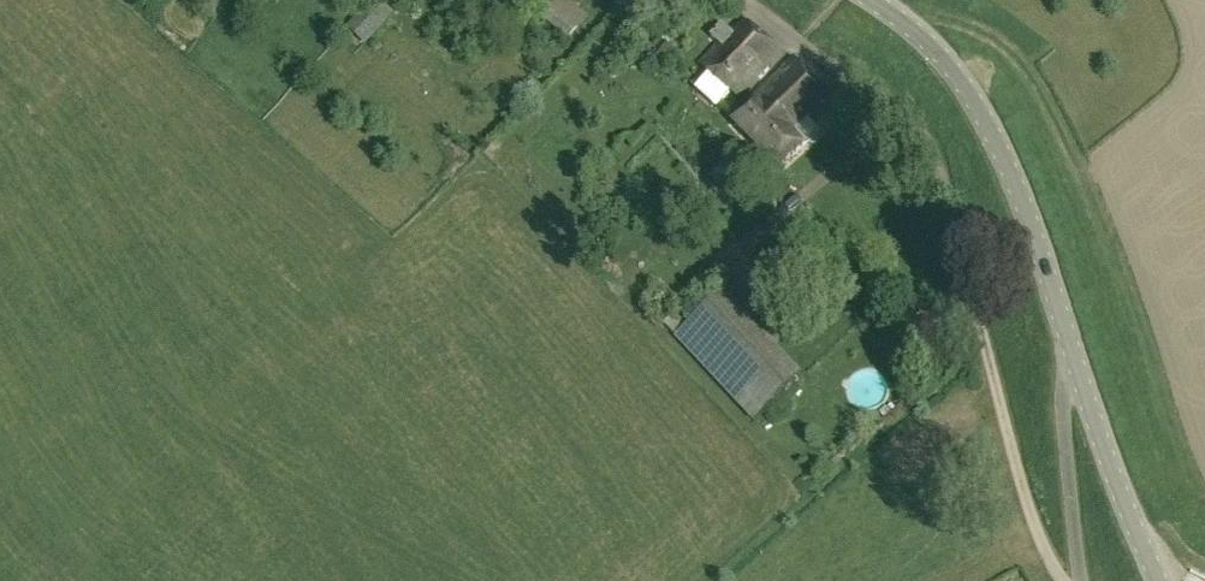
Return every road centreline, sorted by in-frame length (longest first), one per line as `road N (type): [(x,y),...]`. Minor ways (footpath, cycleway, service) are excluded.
road 1 (tertiary): [(1048,296),(1001,151),(957,66),(863,0)]
road 2 (tertiary): [(1154,580),(1048,296)]
road 3 (residential): [(1048,296),(1077,580)]

